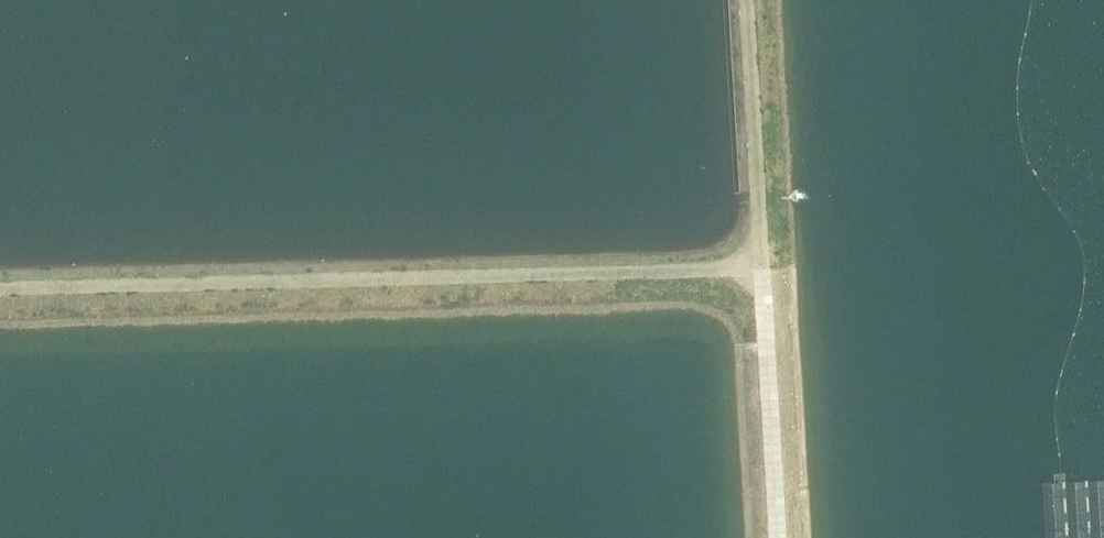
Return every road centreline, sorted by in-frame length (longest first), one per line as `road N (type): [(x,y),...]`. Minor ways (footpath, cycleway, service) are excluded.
road 1 (track): [(747,0),(762,268),(0,290)]

